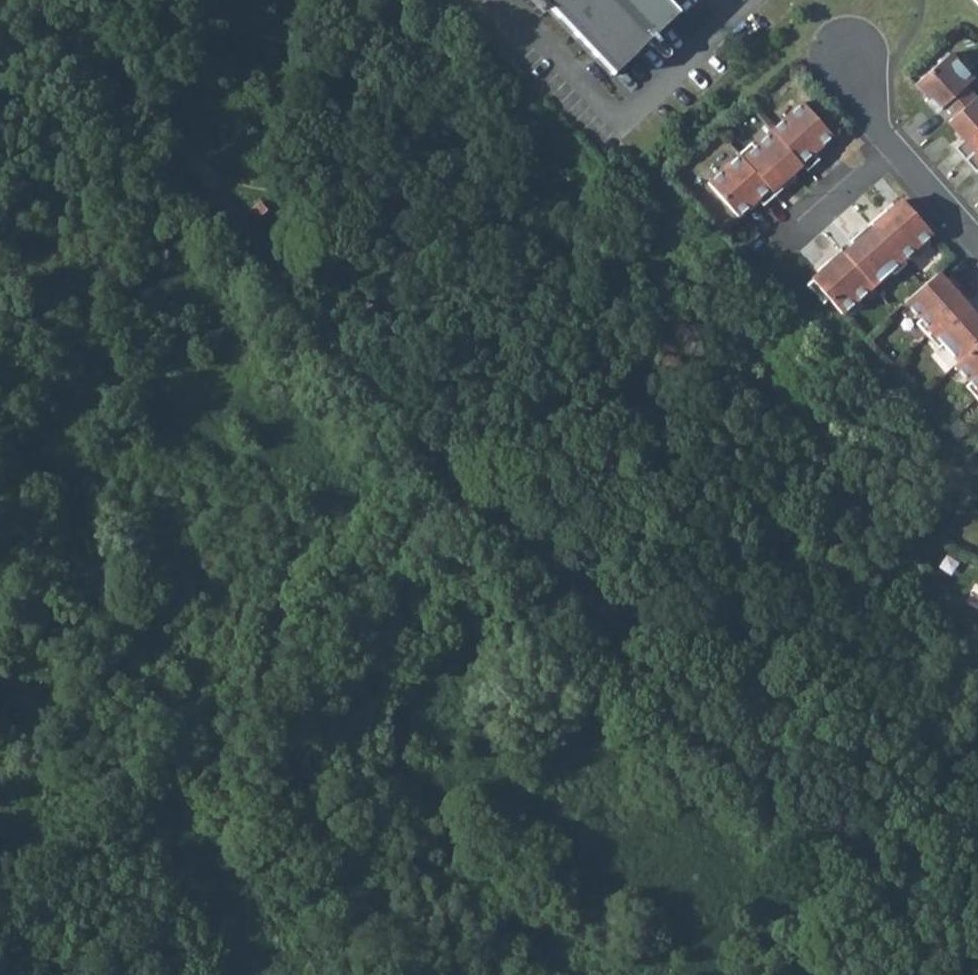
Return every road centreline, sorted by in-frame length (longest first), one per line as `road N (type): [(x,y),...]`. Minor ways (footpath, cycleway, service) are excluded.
road 1 (track): [(44,0),(94,45),(236,219),(601,621),(977,948)]
road 2 (residential): [(892,147),(774,246)]
road 3 (residential): [(977,242),(892,147)]

